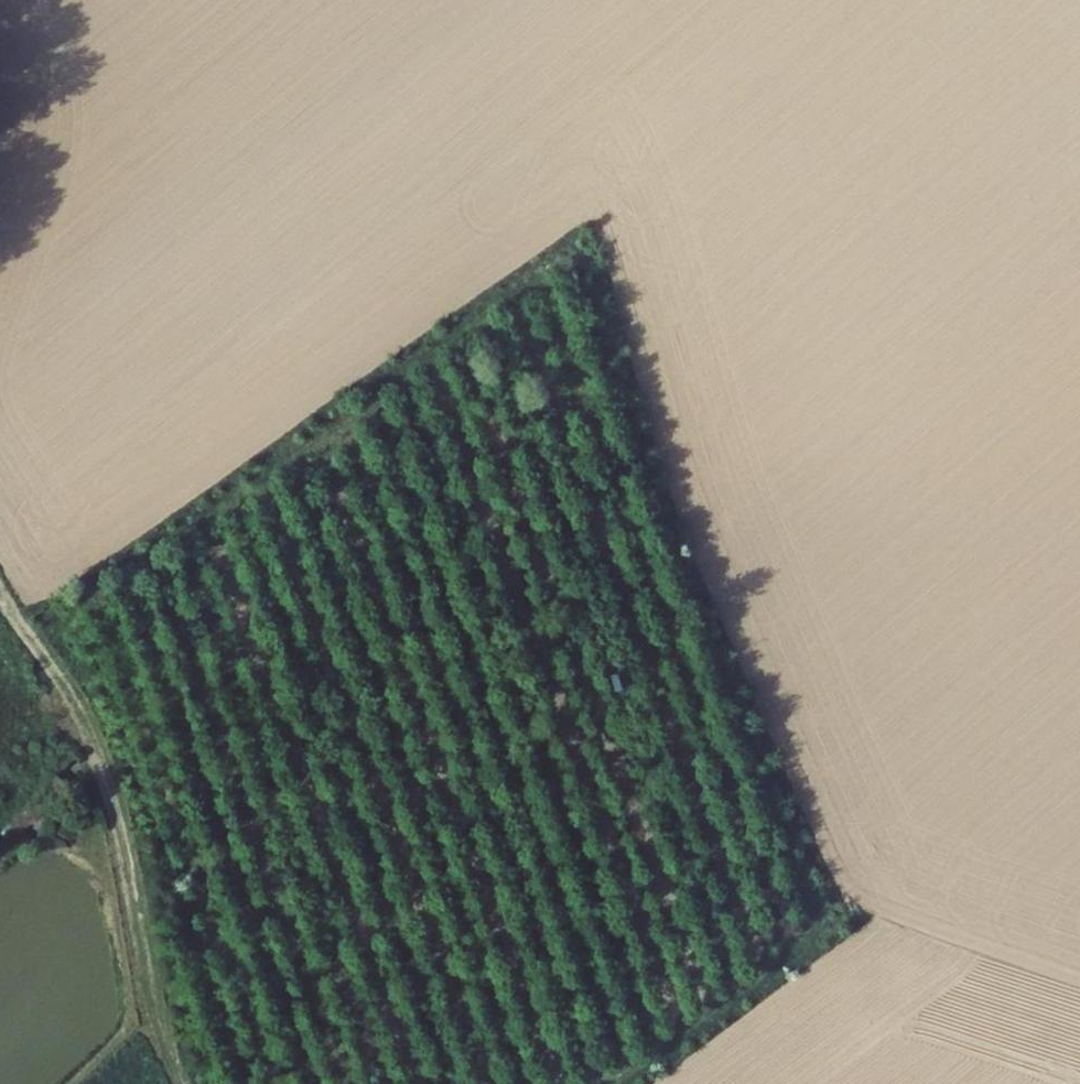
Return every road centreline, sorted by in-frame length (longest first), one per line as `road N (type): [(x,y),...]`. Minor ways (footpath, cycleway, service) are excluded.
road 1 (track): [(190,1083),(161,1023),(113,769),(0,584)]

